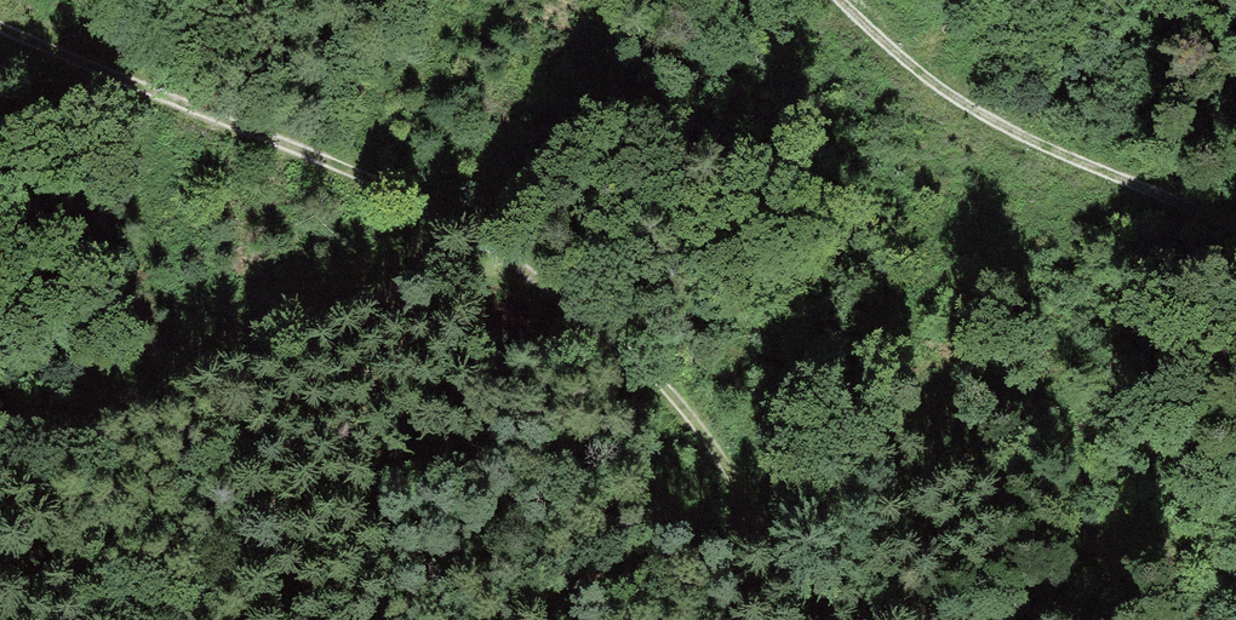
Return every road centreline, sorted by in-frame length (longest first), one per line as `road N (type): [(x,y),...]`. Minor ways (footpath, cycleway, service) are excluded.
road 1 (track): [(0,33),(361,177),(512,260),(625,343),(724,453),(839,619)]
road 2 (track): [(512,260),(395,287),(0,459)]
road 3 (track): [(855,56),(1235,218)]

